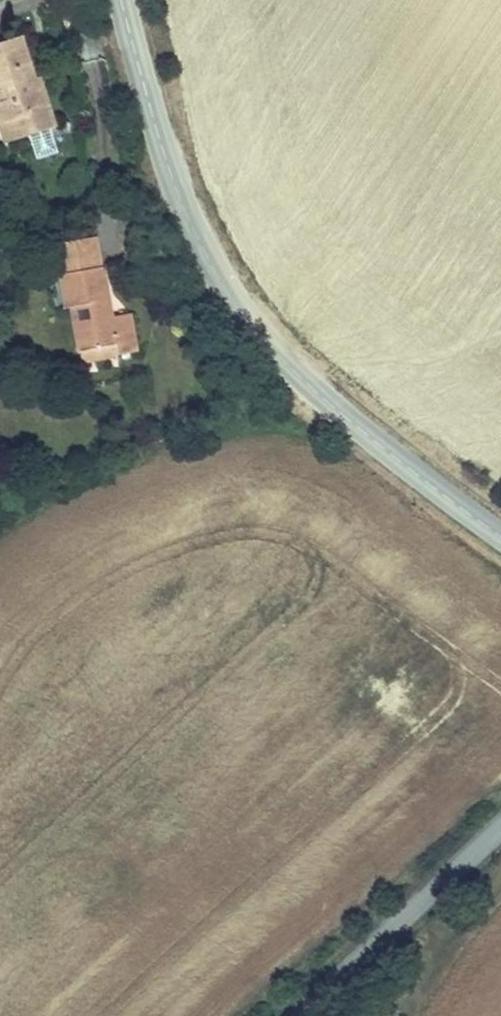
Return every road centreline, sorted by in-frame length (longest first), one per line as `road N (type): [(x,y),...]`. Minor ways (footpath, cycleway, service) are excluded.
road 1 (tertiary): [(122,0),(171,189),(202,254),(279,356),(500,538)]
road 2 (unclassified): [(500,826),(291,1015)]
road 3 (track): [(500,875),(393,1015)]

